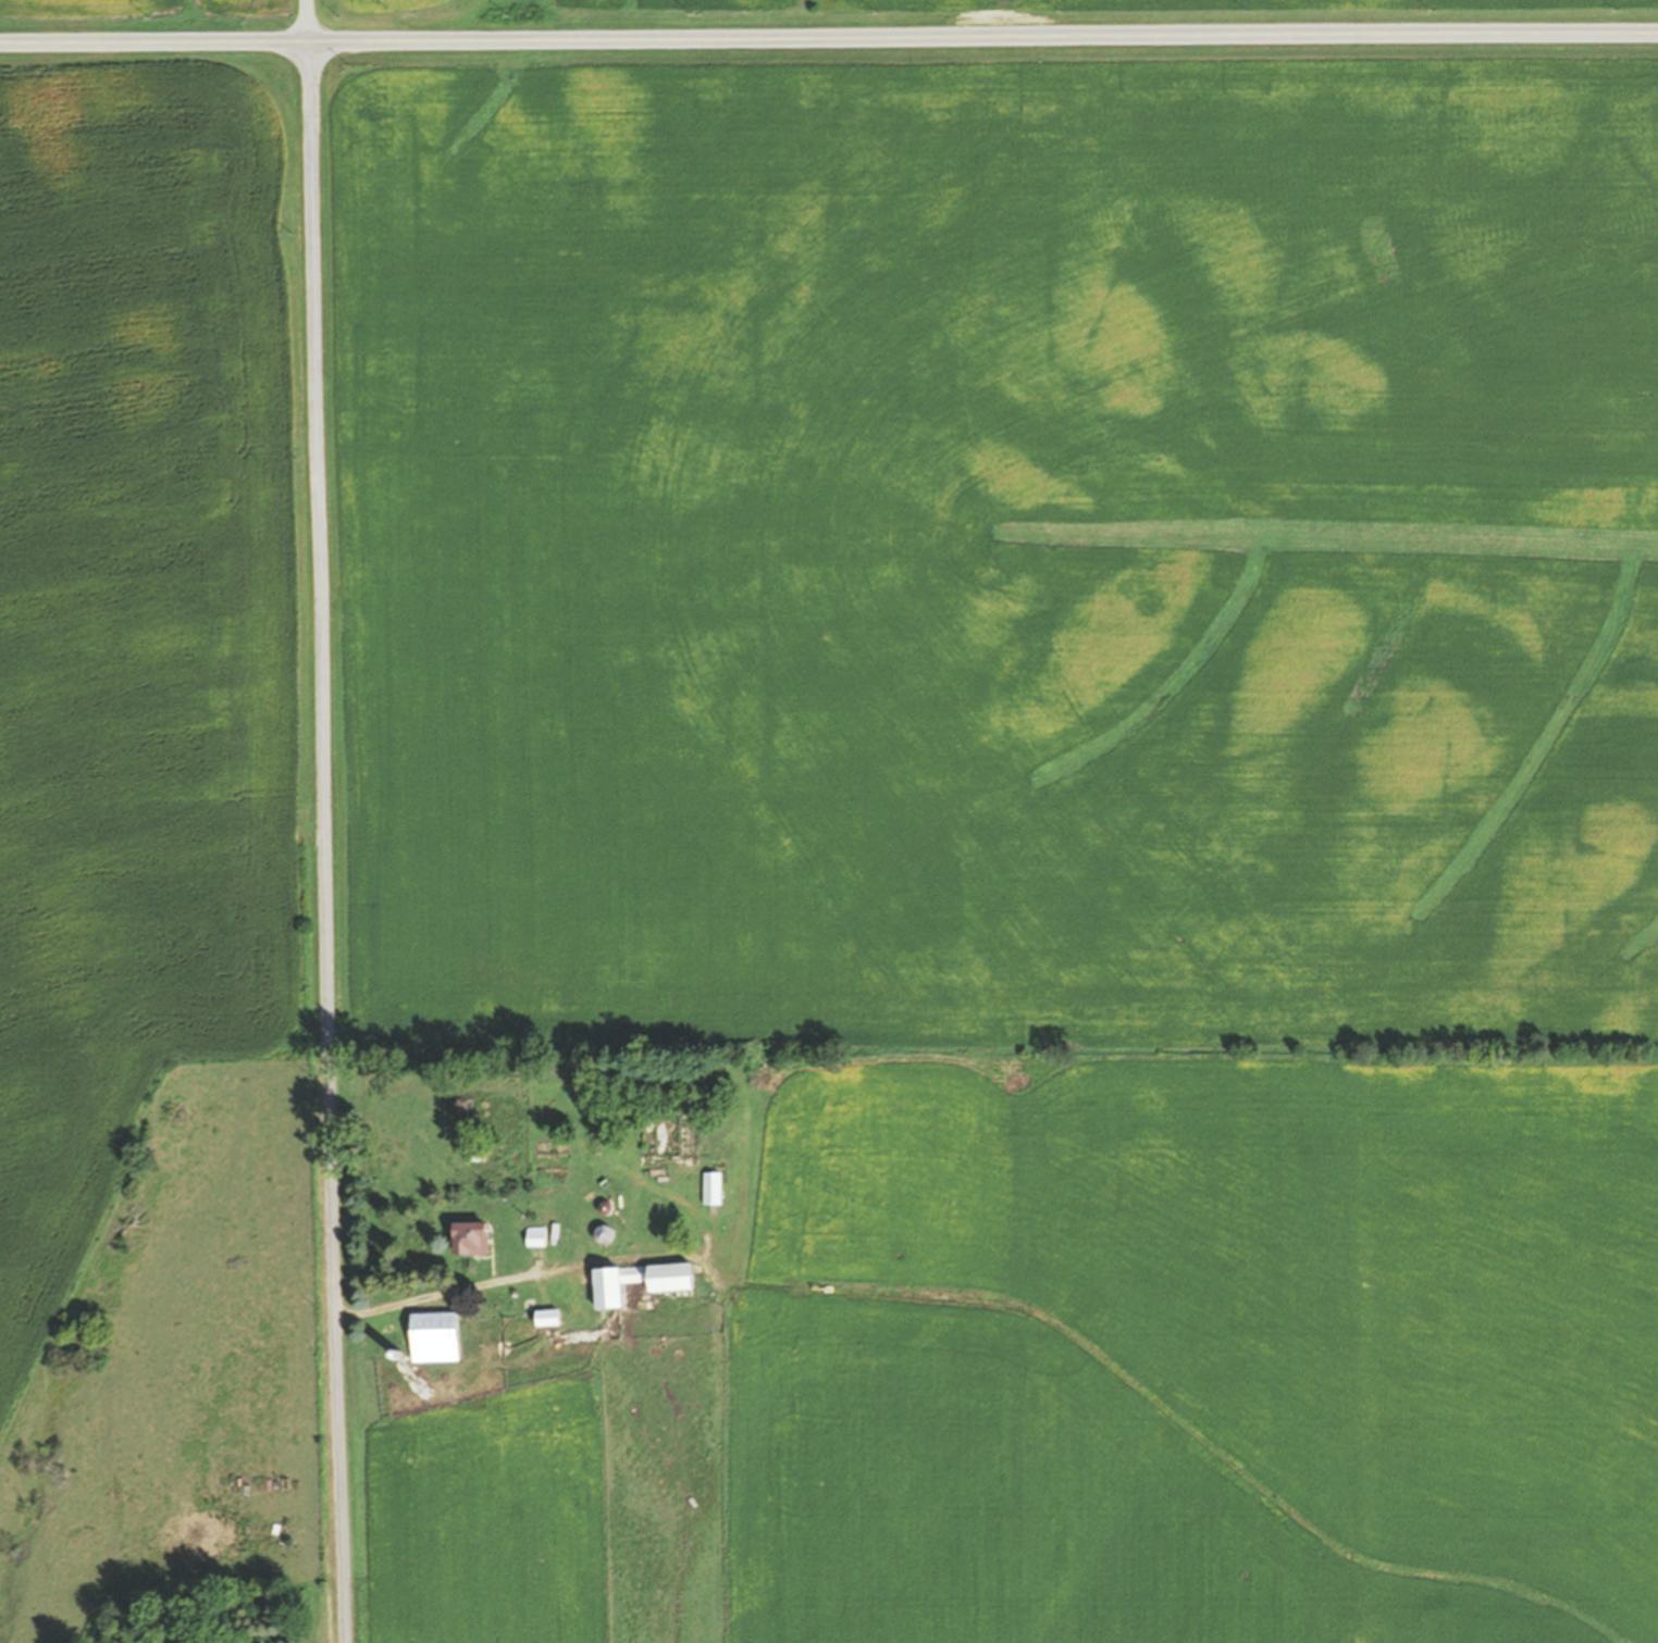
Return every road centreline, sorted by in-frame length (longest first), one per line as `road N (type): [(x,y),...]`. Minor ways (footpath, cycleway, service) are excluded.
road 1 (secondary): [(1657,41),(0,43)]
road 2 (residential): [(345,1642),(308,41)]

